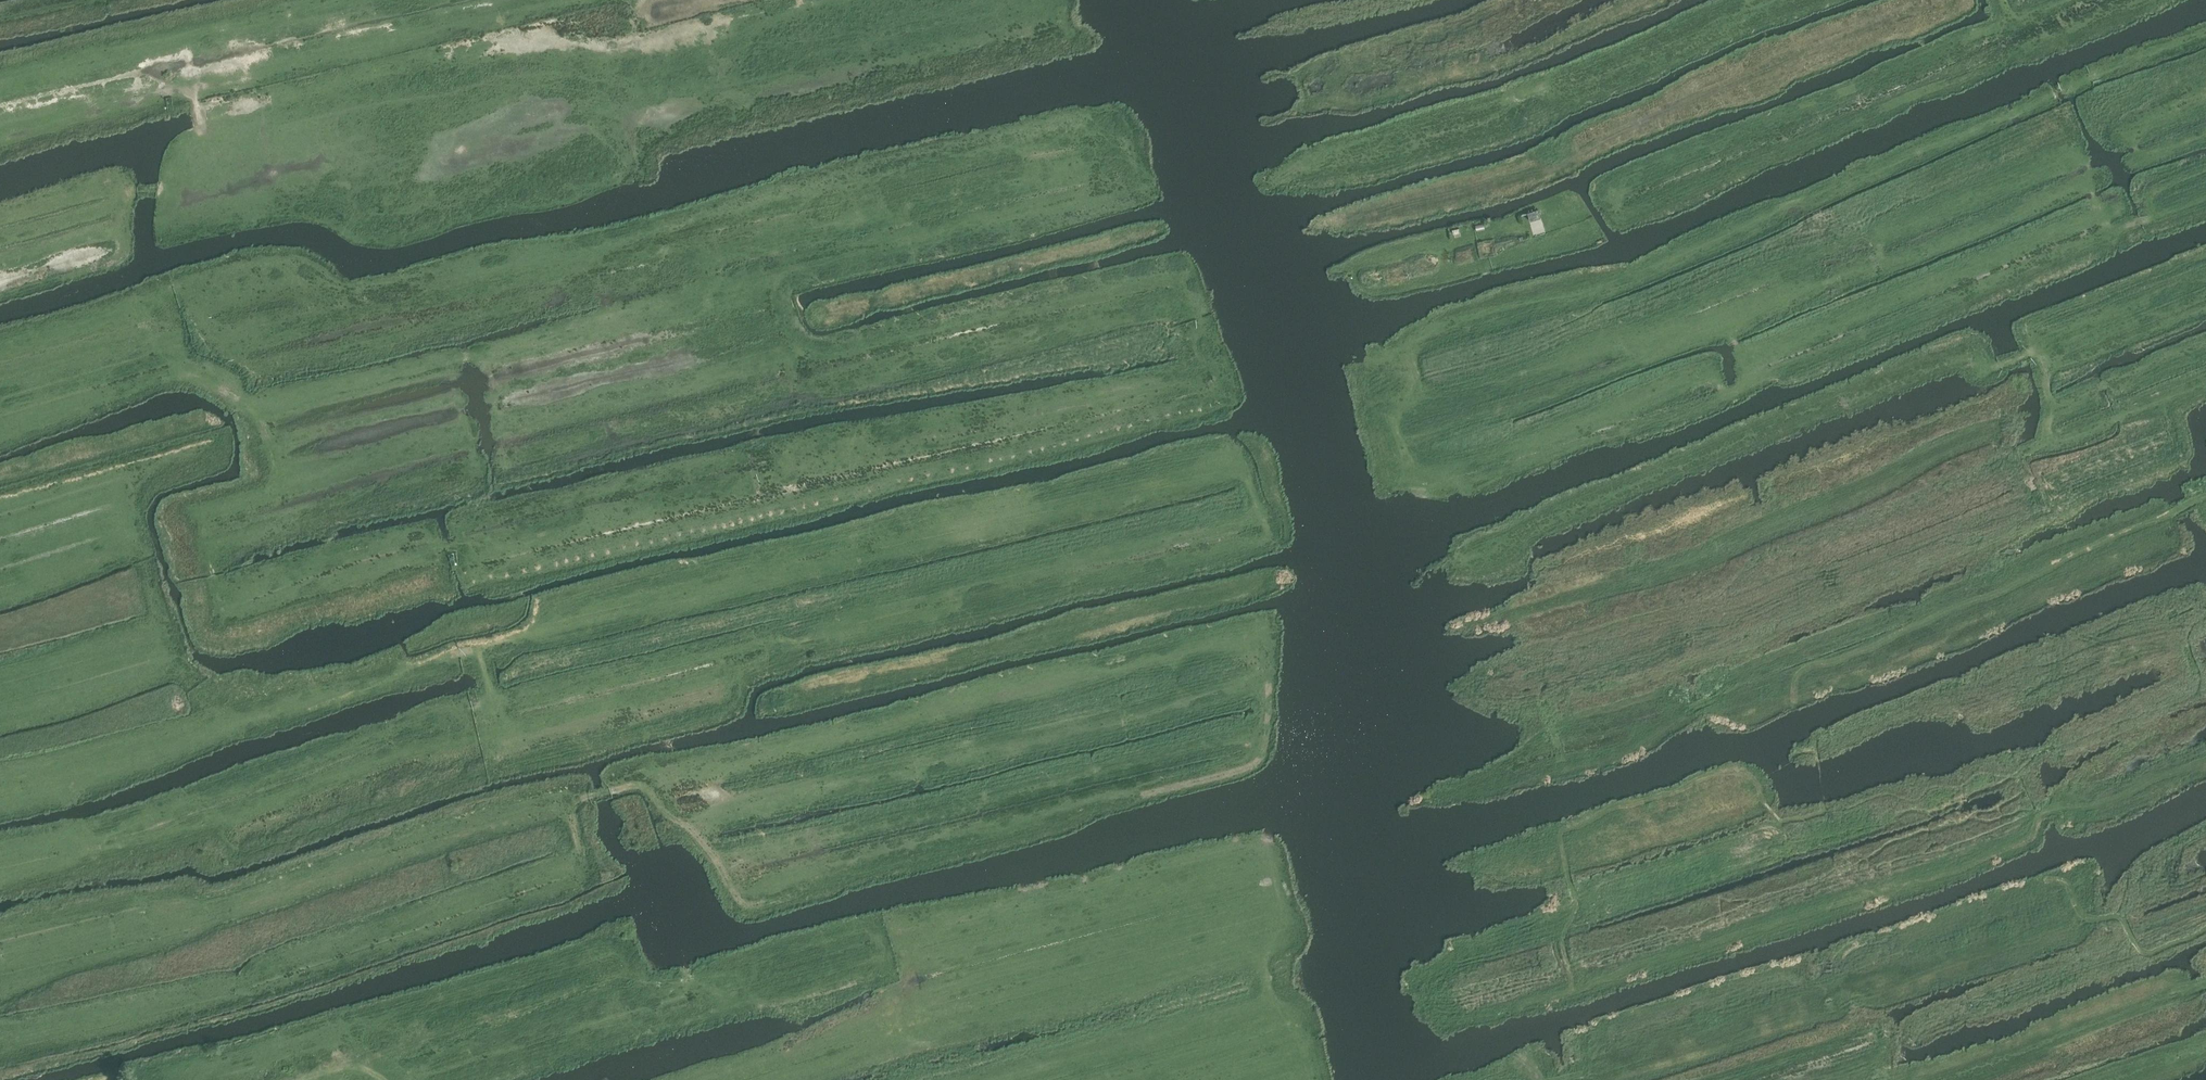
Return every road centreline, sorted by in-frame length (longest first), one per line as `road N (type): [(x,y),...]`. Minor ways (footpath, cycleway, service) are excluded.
road 1 (track): [(170,192),(206,200),(289,168),(383,180),(407,169),(433,141),(534,100),(581,108),(643,134),(728,125),(1016,56),(1045,31),(1056,0)]

